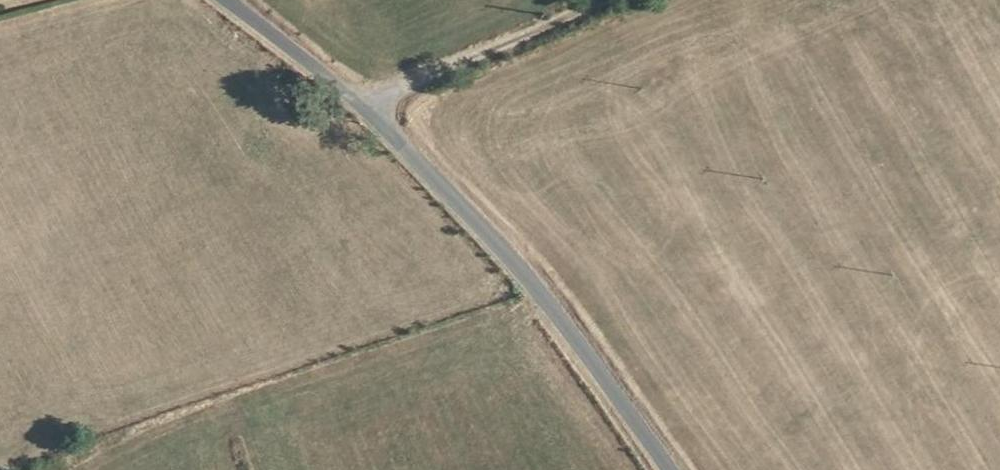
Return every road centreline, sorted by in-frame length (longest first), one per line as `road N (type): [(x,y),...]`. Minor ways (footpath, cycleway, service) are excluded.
road 1 (unclassified): [(230,0),(370,106),(518,262),(673,469)]
road 2 (track): [(621,0),(370,106)]

